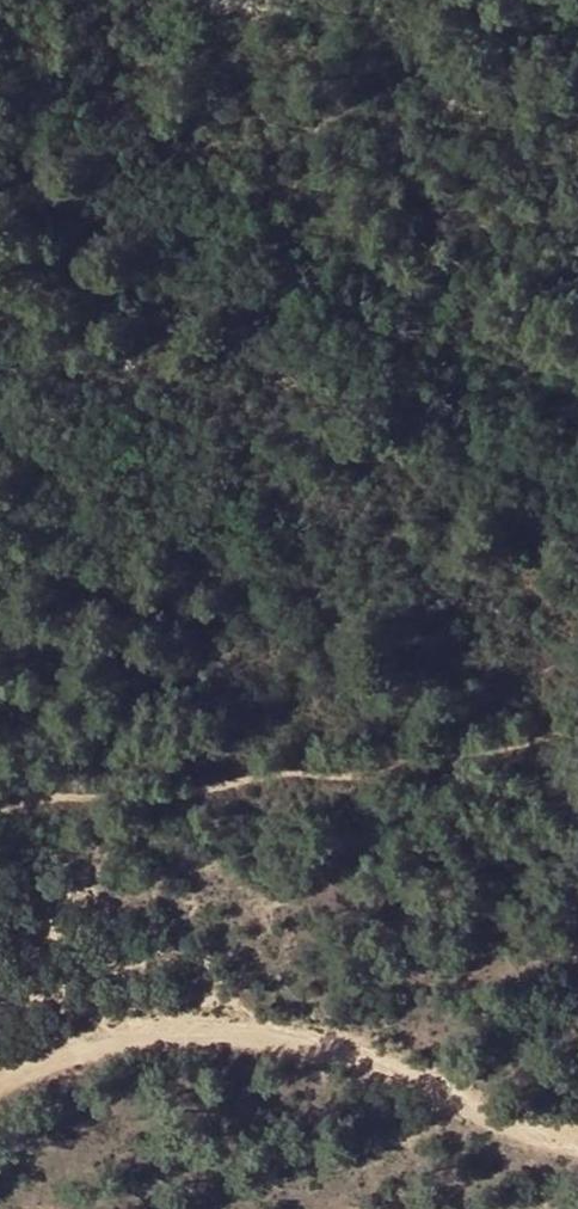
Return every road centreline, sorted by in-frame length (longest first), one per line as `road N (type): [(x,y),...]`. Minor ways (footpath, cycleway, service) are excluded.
road 1 (track): [(577,1148),(357,1058),(169,1025),(0,1086)]

